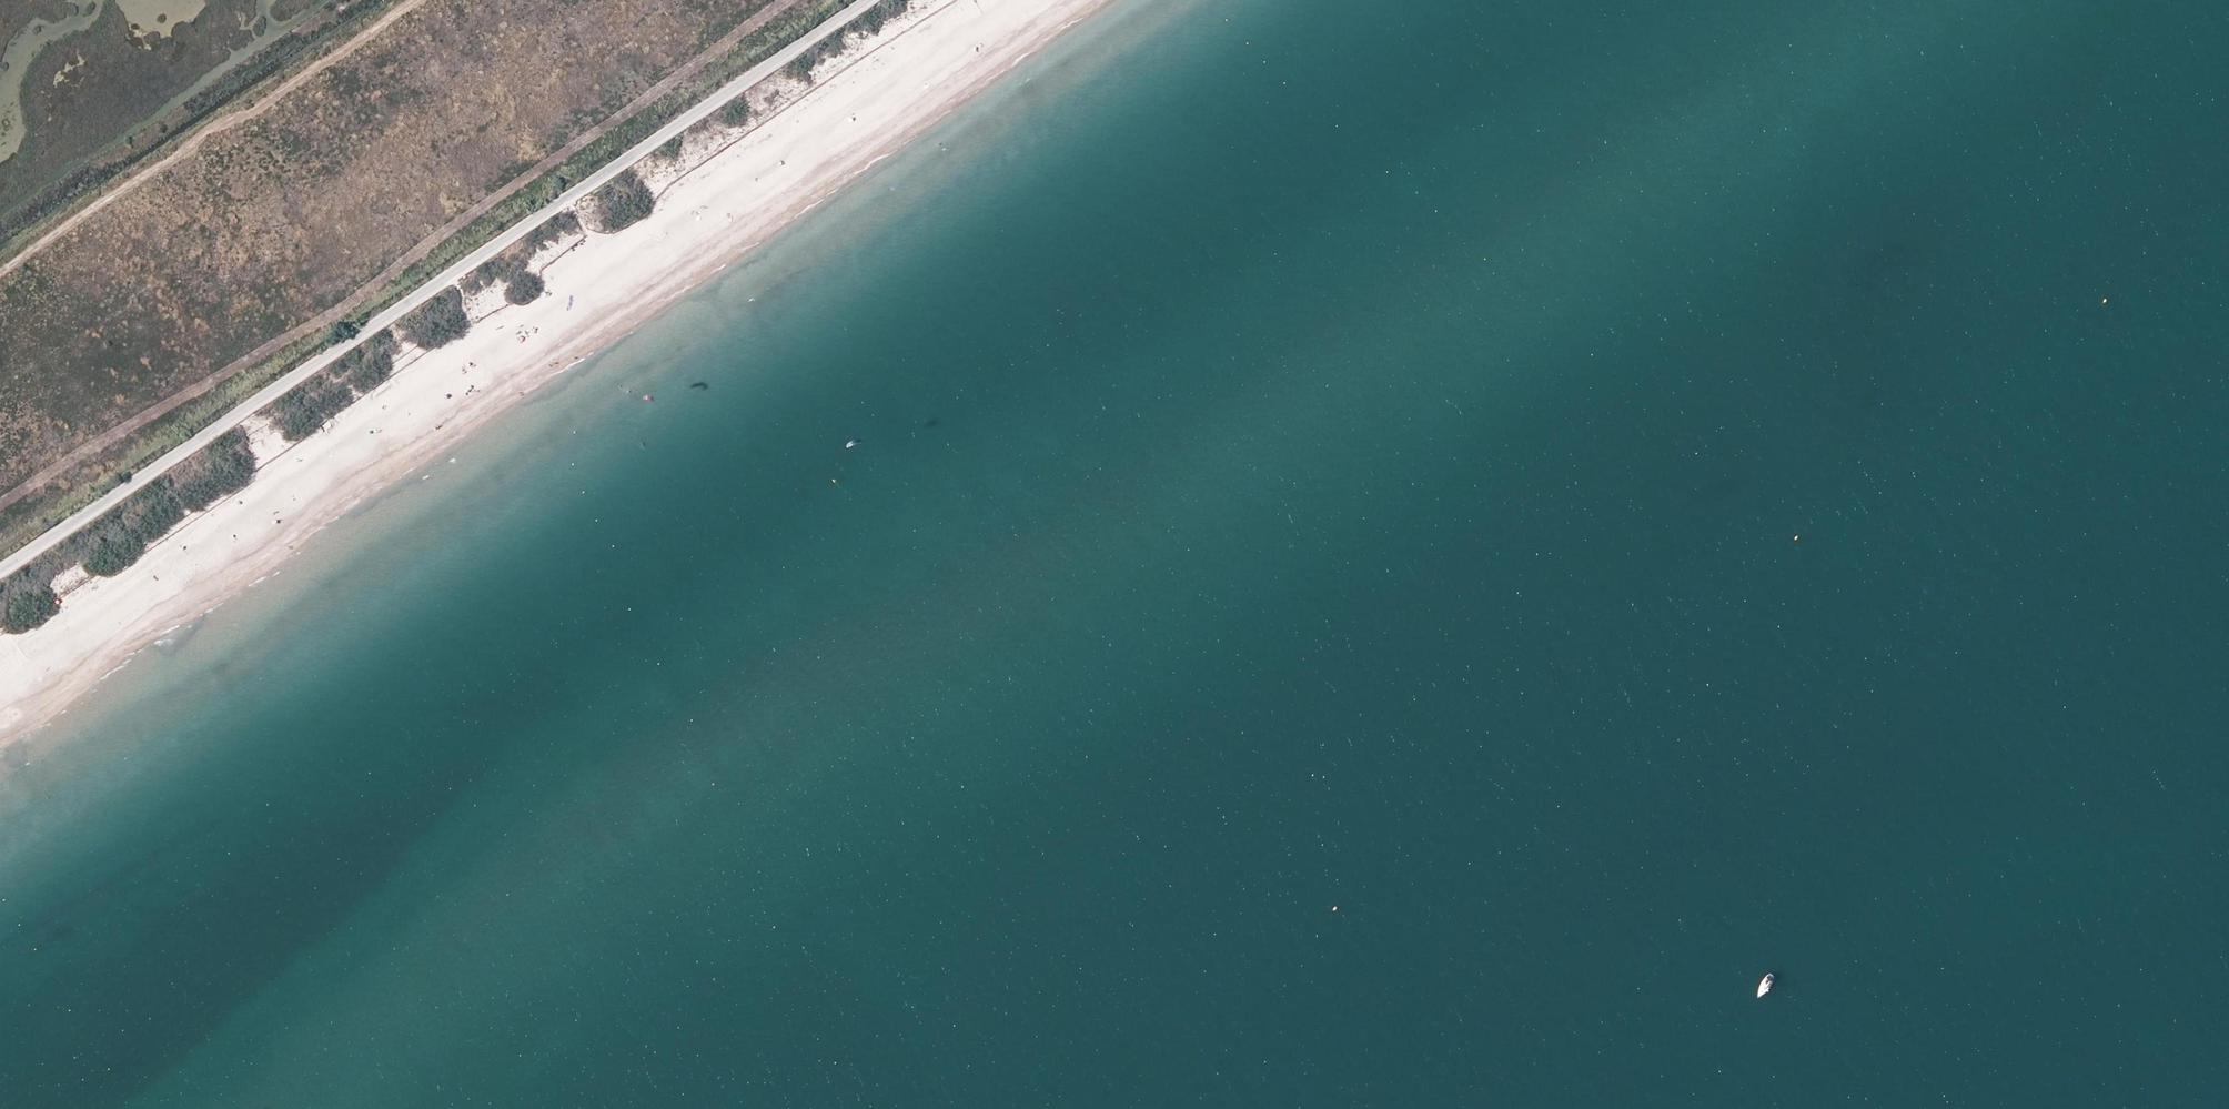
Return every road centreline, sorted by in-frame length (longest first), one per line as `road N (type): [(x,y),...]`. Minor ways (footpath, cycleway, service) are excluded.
road 1 (unclassified): [(0,571),(865,0)]

